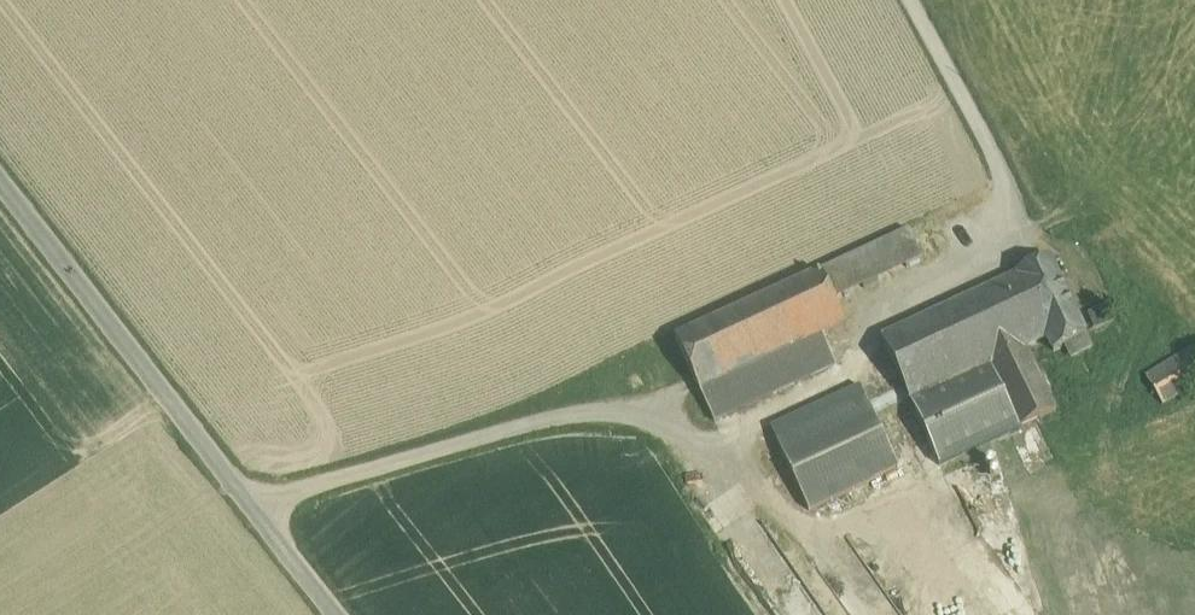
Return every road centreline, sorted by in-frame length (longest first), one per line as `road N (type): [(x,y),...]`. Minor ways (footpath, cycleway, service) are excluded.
road 1 (unclassified): [(0,179),(341,614)]
road 2 (track): [(252,498),(587,414)]

